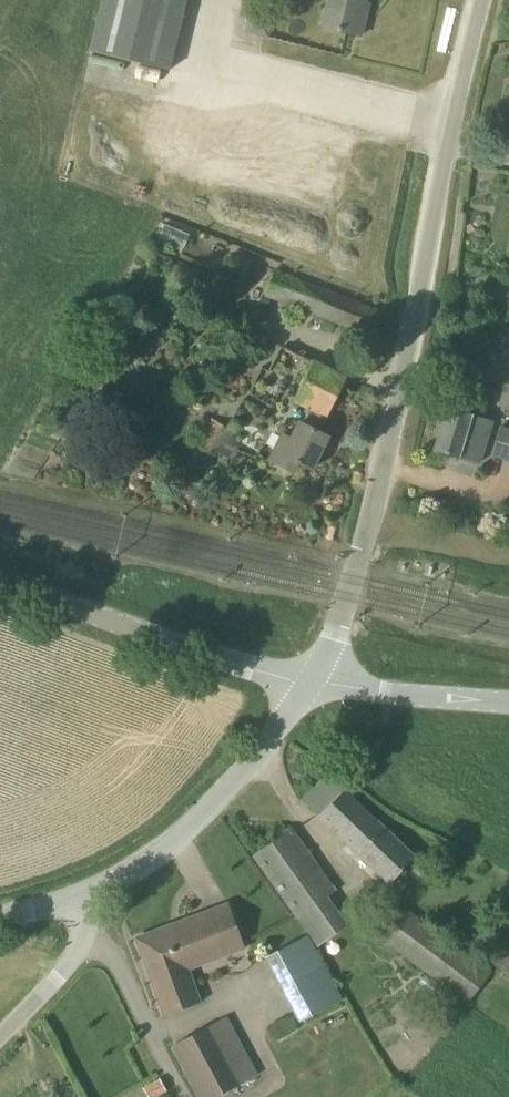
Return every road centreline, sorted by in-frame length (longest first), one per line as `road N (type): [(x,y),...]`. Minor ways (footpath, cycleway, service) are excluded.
road 1 (unclassified): [(309,682),(335,635),(365,539),(487,0)]
road 2 (unclassified): [(76,903),(187,840),(309,682)]
road 3 (unclassified): [(309,682),(203,655),(0,578)]
road 4 (unclassified): [(508,703),(309,682)]
road 5 (track): [(192,1096),(111,959),(91,951)]
road 6 (unclassified): [(0,1034),(91,951),(76,903)]

